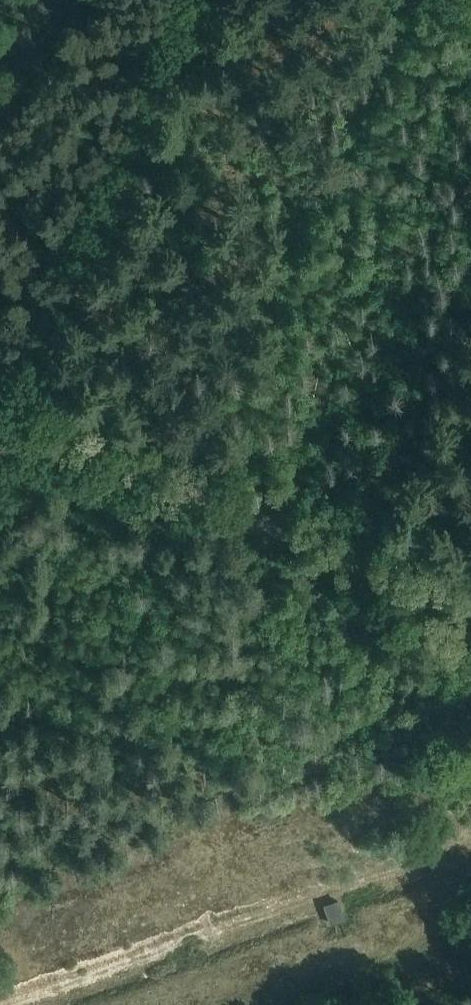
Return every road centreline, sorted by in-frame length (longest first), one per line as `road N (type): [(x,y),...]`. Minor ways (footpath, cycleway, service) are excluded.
road 1 (track): [(470,613),(78,447),(0,427)]
road 2 (track): [(36,431),(218,0)]
road 3 (track): [(368,1004),(376,970),(470,908)]

